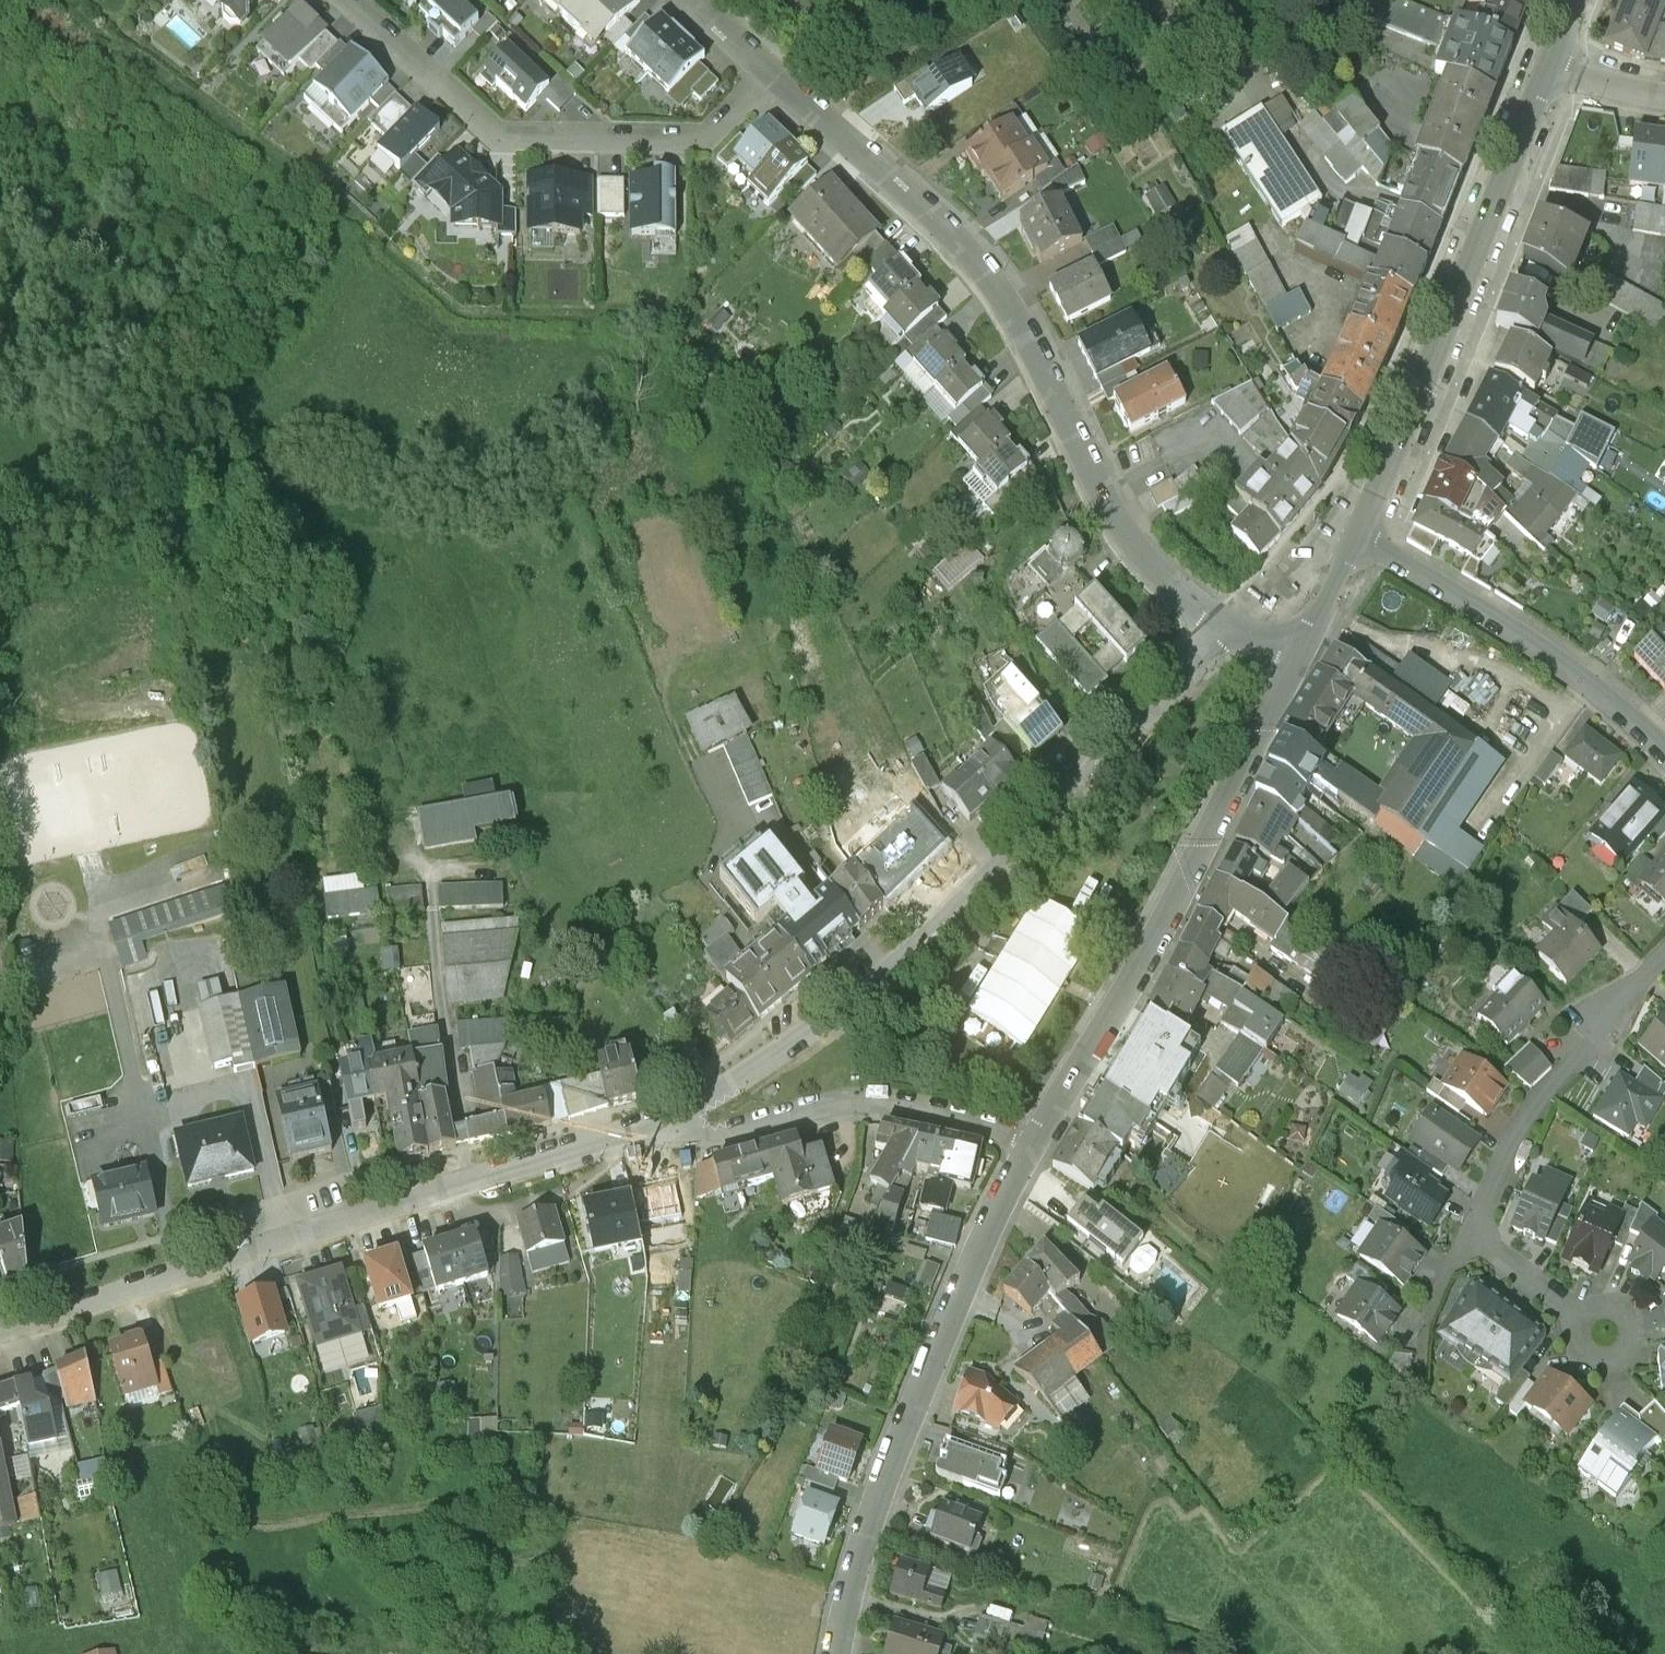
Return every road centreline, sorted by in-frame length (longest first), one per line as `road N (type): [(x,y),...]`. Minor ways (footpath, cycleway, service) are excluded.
road 1 (residential): [(665,1109),(791,1039),(943,920),(1228,632)]
road 2 (residential): [(1228,632),(1172,579),(1085,447),(1012,301),(783,77)]
road 3 (residential): [(0,1329),(665,1109)]
road 4 (unclassified): [(1031,1144),(1127,996),(1302,648)]
road 5 (unclassified): [(837,1653),(869,1521),(909,1415),(967,1269),(1031,1144)]
road 6 (residential): [(783,77),(715,142),(507,144),(348,0)]
road 7 (unclassified): [(1356,539),(1551,62)]
road 8 (residential): [(665,1109),(678,1122),(712,1127),(818,1102),(906,1100),(1010,1130),(1031,1144)]
road 9 (residential): [(1356,539),(1568,668),(1664,752)]
road 10 (residential): [(1592,1042),(1535,1098),(1470,1233)]
road 11 (residential): [(1590,1317),(1611,1306),(1634,1314),(1641,1336),(1632,1354),(1611,1360),(1594,1353),(1584,1335)]
road 12 (residential): [(1470,1233),(1423,1325),(1419,1373)]
road 13 (residential): [(1470,1233),(1590,1317)]
road 14 (unclassified): [(1302,648),(1356,539)]

